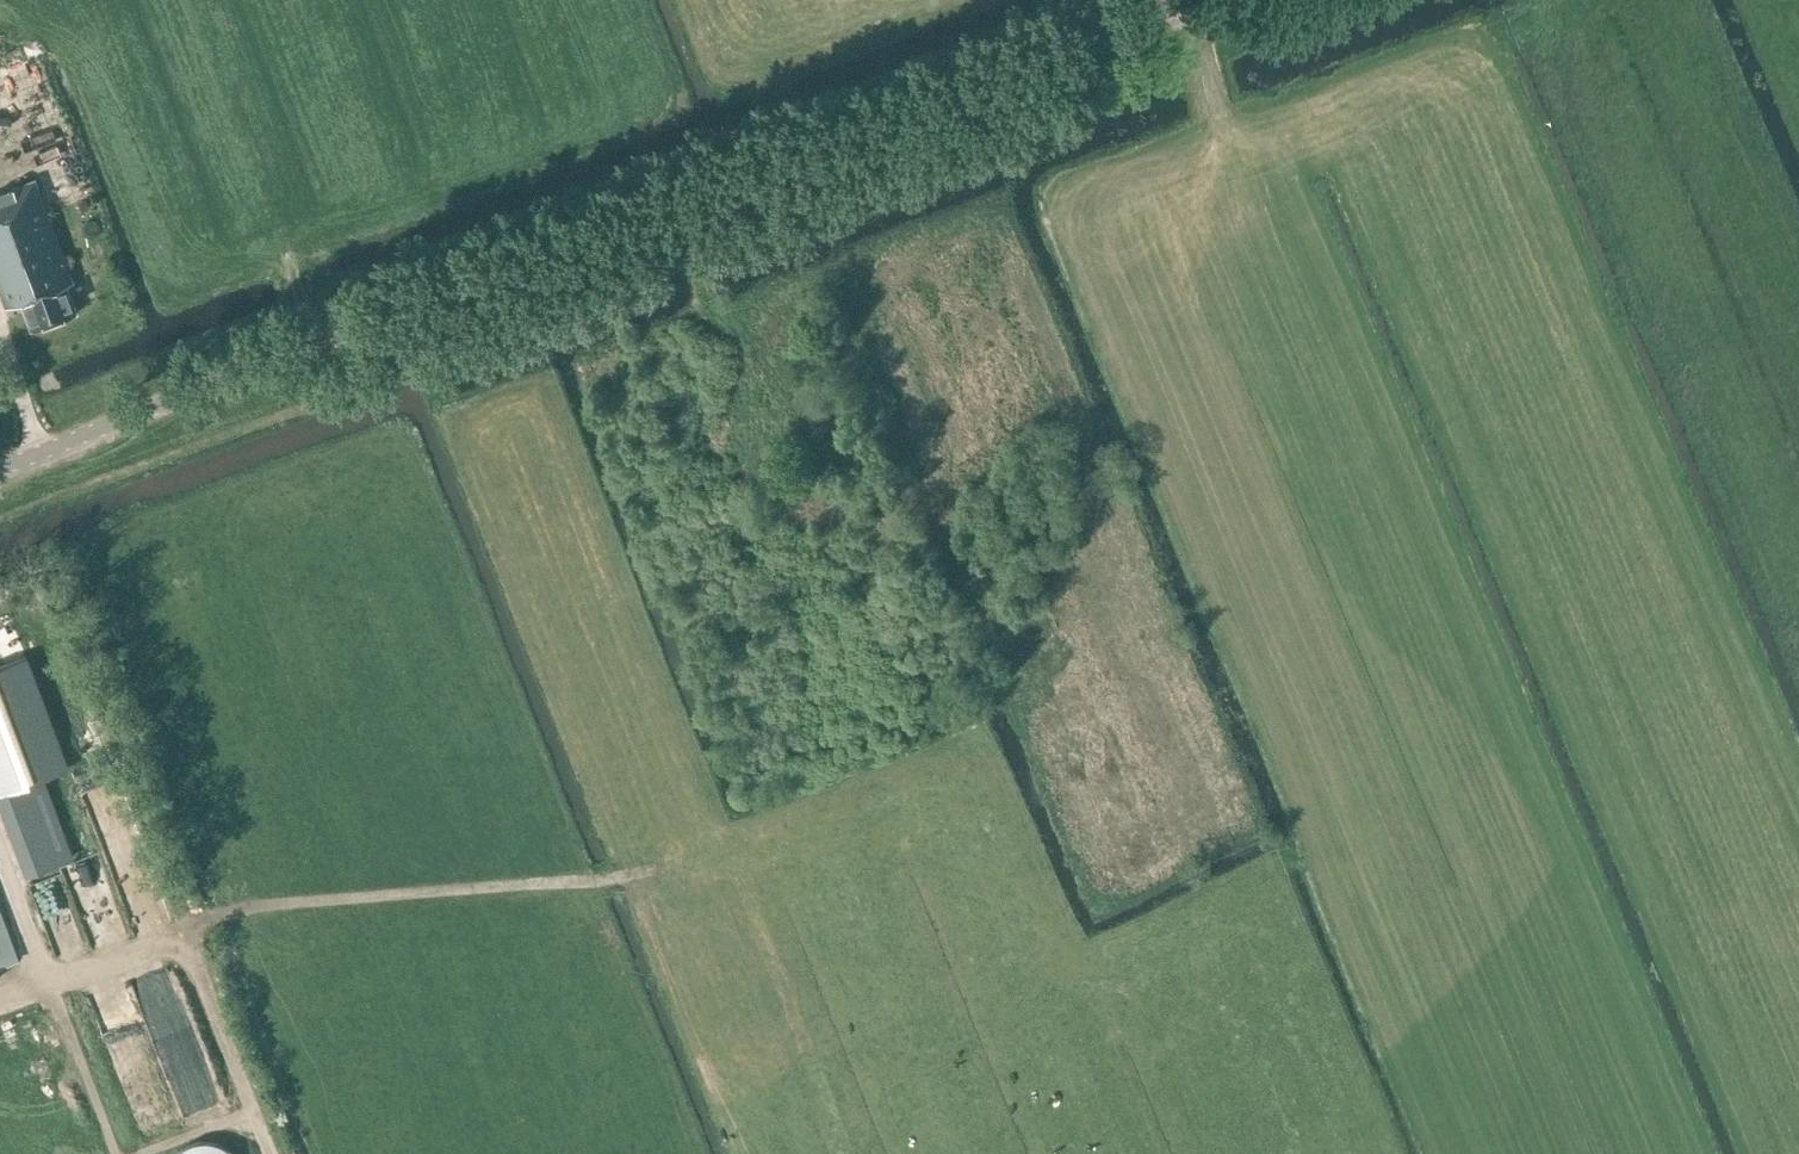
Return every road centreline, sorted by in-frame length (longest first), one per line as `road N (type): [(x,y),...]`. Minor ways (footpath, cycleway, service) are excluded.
road 1 (unclassified): [(0,467),(1187,0)]

